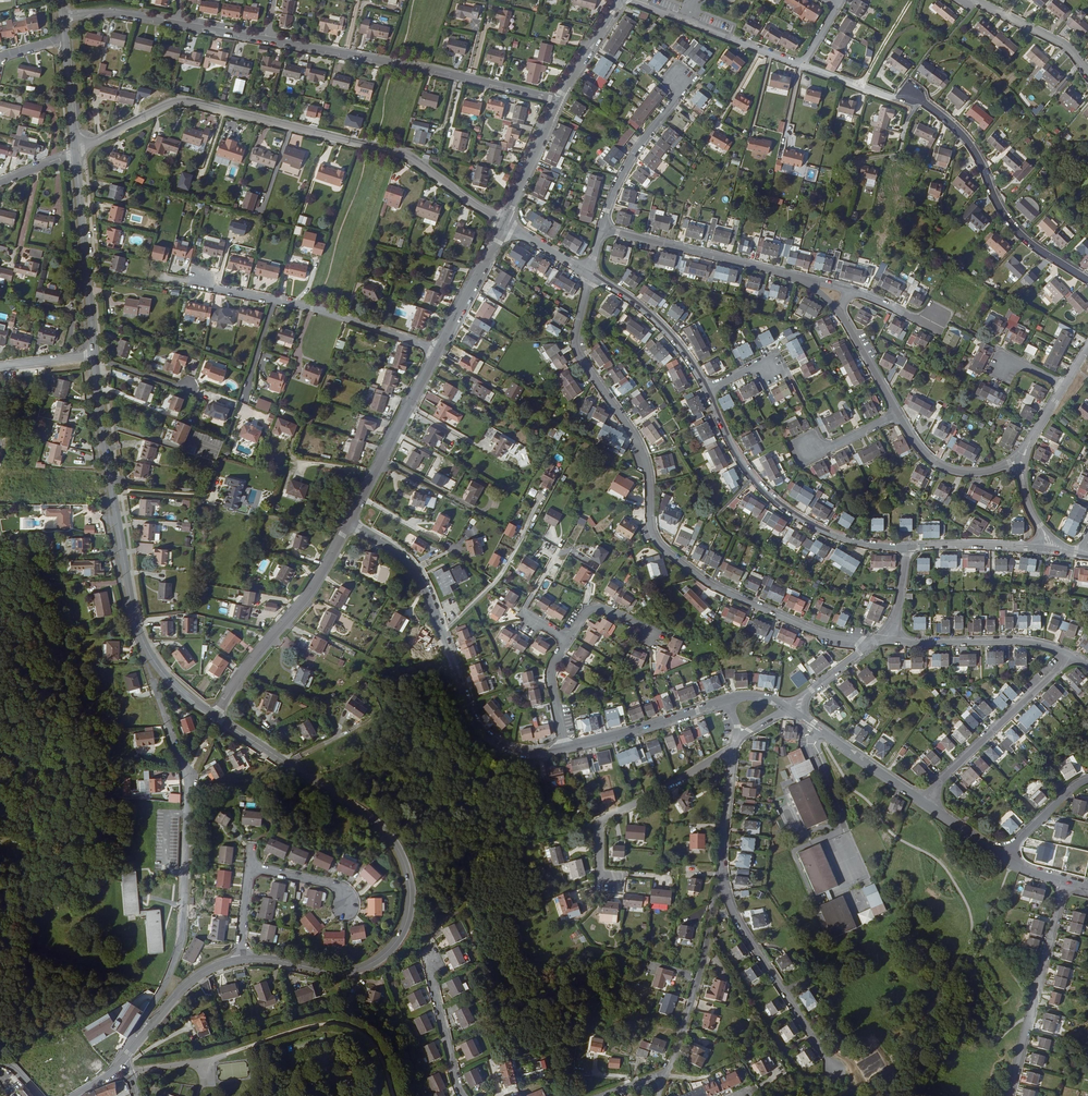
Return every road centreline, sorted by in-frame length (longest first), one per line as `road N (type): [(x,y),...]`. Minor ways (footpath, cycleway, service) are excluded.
road 1 (residential): [(869,645),(817,633),(712,584),(656,540),(637,440),(576,350),(590,275)]
road 2 (tertiary): [(241,960),(344,971),(373,963),(406,925),(410,889),(403,858),(384,829),(214,715)]
road 3 (residential): [(504,225),(408,155),(188,100),(76,152)]
road 4 (tertiary): [(214,715),(170,681),(143,642),(95,354)]
road 5 (residential): [(350,525),(415,570),(481,728),(523,752),(566,748)]
road 6 (residential): [(266,40),(559,100)]
road 7 (residential): [(907,547),(845,539),(790,512),(735,452),(705,389)]
road 8 (residential): [(903,86),(964,135),(1000,210),(1027,240),(1087,281)]
road 9 (residential): [(180,948),(189,775),(154,682)]
road 10 (residential): [(629,0),(801,65),(840,0)]
road 11 (tertiary): [(214,715),(318,581),(350,525)]
road 12 (residential): [(835,1074),(740,923),(720,876)]
road 13 (residential): [(615,882),(601,881),(600,822),(733,752)]
road 14 (residential): [(1010,1095),(1065,880)]
road 15 (residential): [(803,282),(601,229)]
road 16 (residential): [(720,876),(705,958),(665,1076)]
road 17 (residential): [(1068,654),(924,802)]
road 18 (tertiary): [(95,354),(76,152)]
road 19 (tertiary): [(350,525),(438,351)]
road 20 (residential): [(675,75),(686,83),(633,153),(601,229)]
road 21 (residential): [(1068,654),(1020,641),(887,640)]
road 22 (residential): [(275,301),(438,351)]
road 23 (residential): [(566,748),(725,701)]
road 24 (residential): [(787,709),(924,802)]
road 25 (residential): [(705,389),(669,335),(590,275)]
road 26 (residential): [(1021,462),(982,473),(948,468),(919,446),(900,415)]
road 27 (tertiary): [(438,351),(504,225)]
road 28 (residential): [(432,958),(468,1095)]
road 29 (tertiary): [(504,225),(559,100)]
road 30 (residential): [(975,0),(1059,41),(1087,72)]
road 31 (residential): [(1035,548),(907,547)]
road 32 (tertiary): [(145,1035),(194,980),(241,960)]
road 33 (residential): [(720,876),(733,752)]

